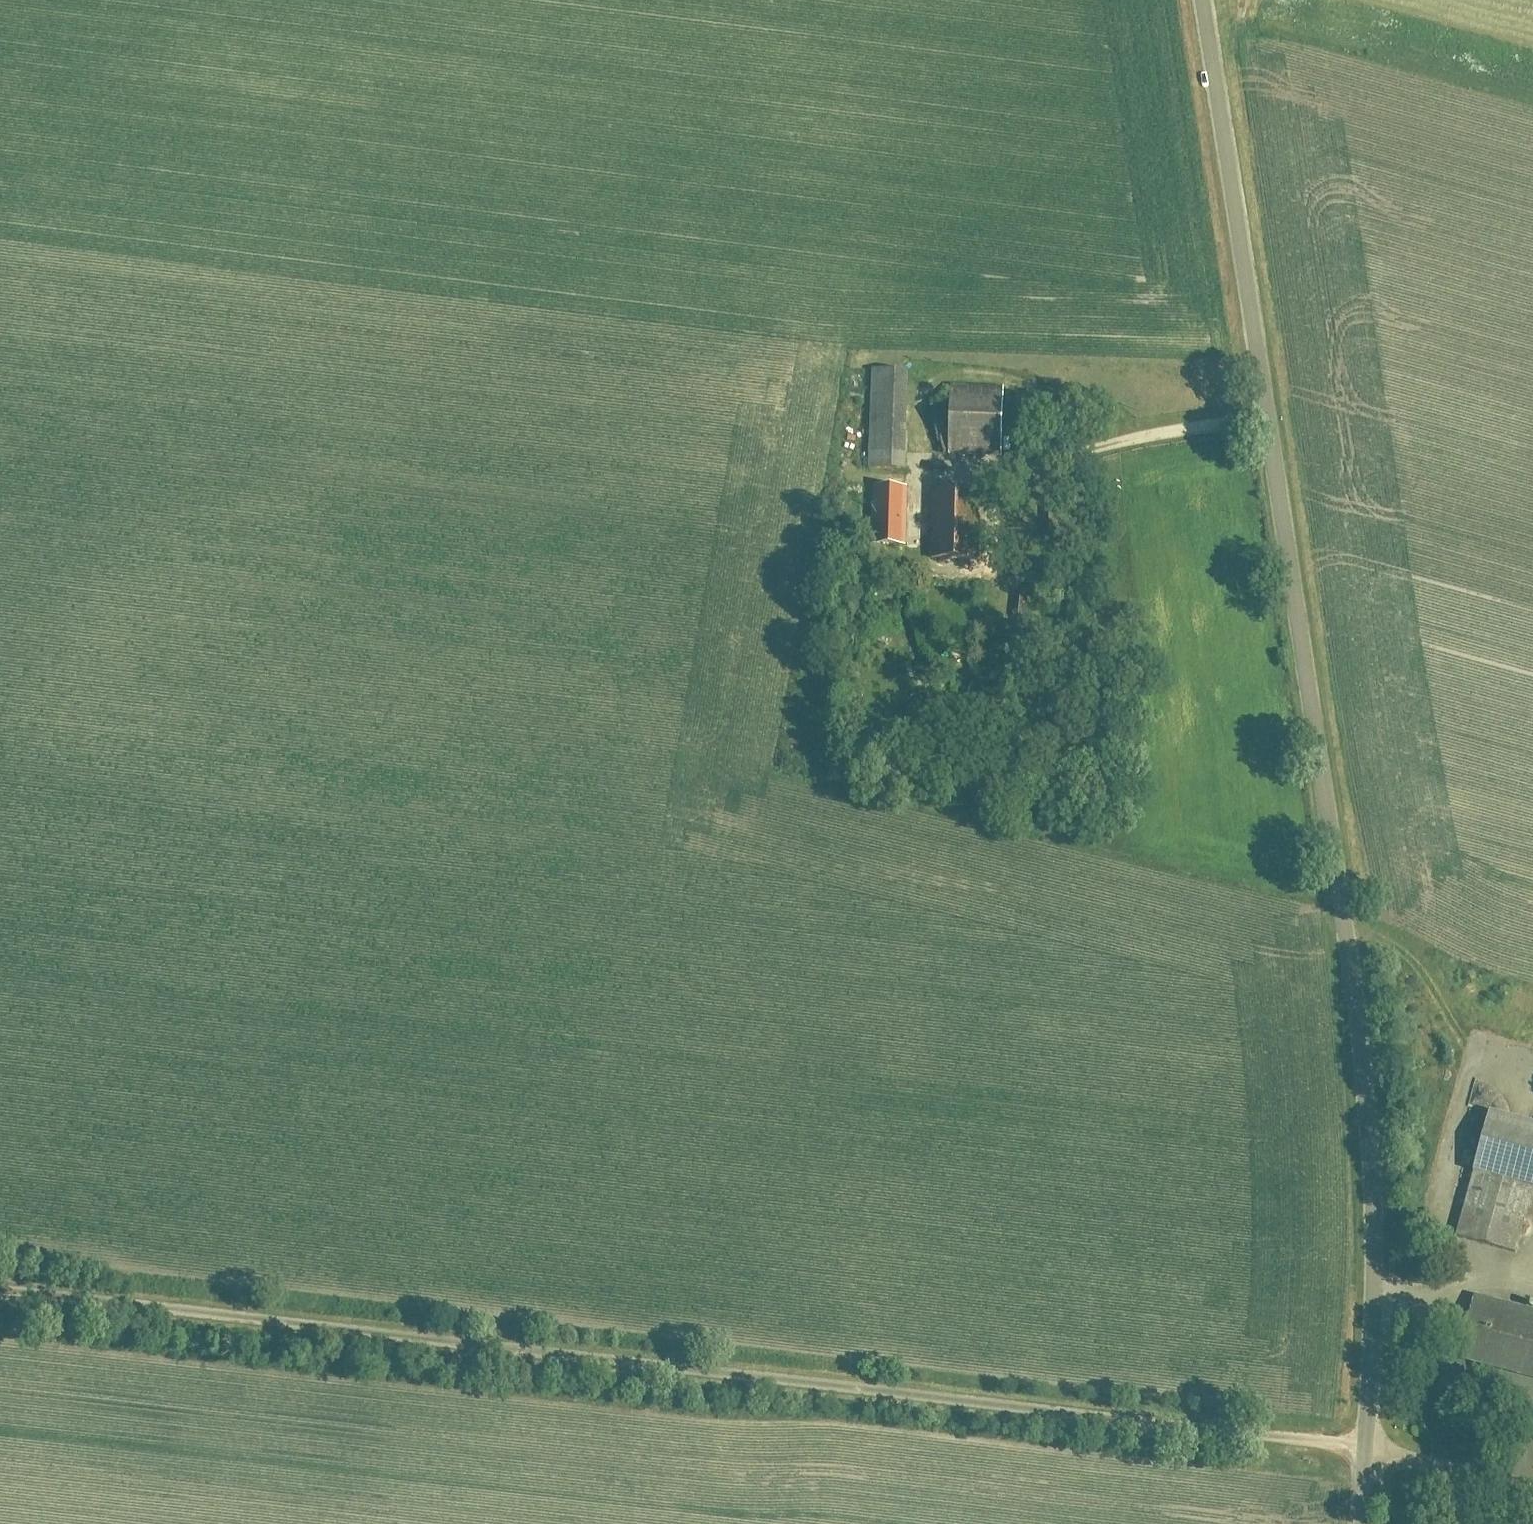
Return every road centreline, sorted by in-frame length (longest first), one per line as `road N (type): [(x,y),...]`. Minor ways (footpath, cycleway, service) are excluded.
road 1 (residential): [(1368,1453),(1377,1264),(1367,1085),(1206,0)]
road 2 (unclassified): [(1368,1453),(0,1291)]
road 3 (unclassified): [(1532,1491),(1368,1453)]

